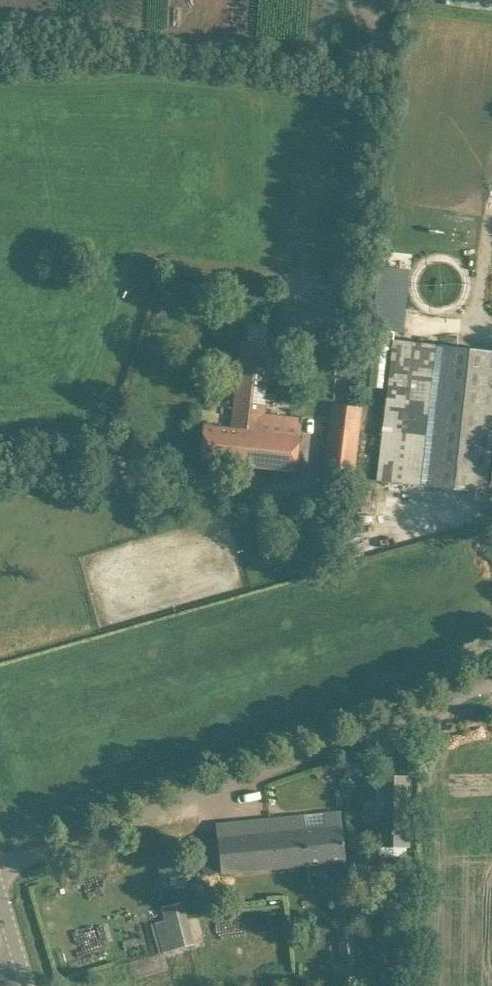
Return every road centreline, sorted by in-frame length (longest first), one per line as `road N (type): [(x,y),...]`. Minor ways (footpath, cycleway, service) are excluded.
road 1 (unclassified): [(0,874),(491,692)]

